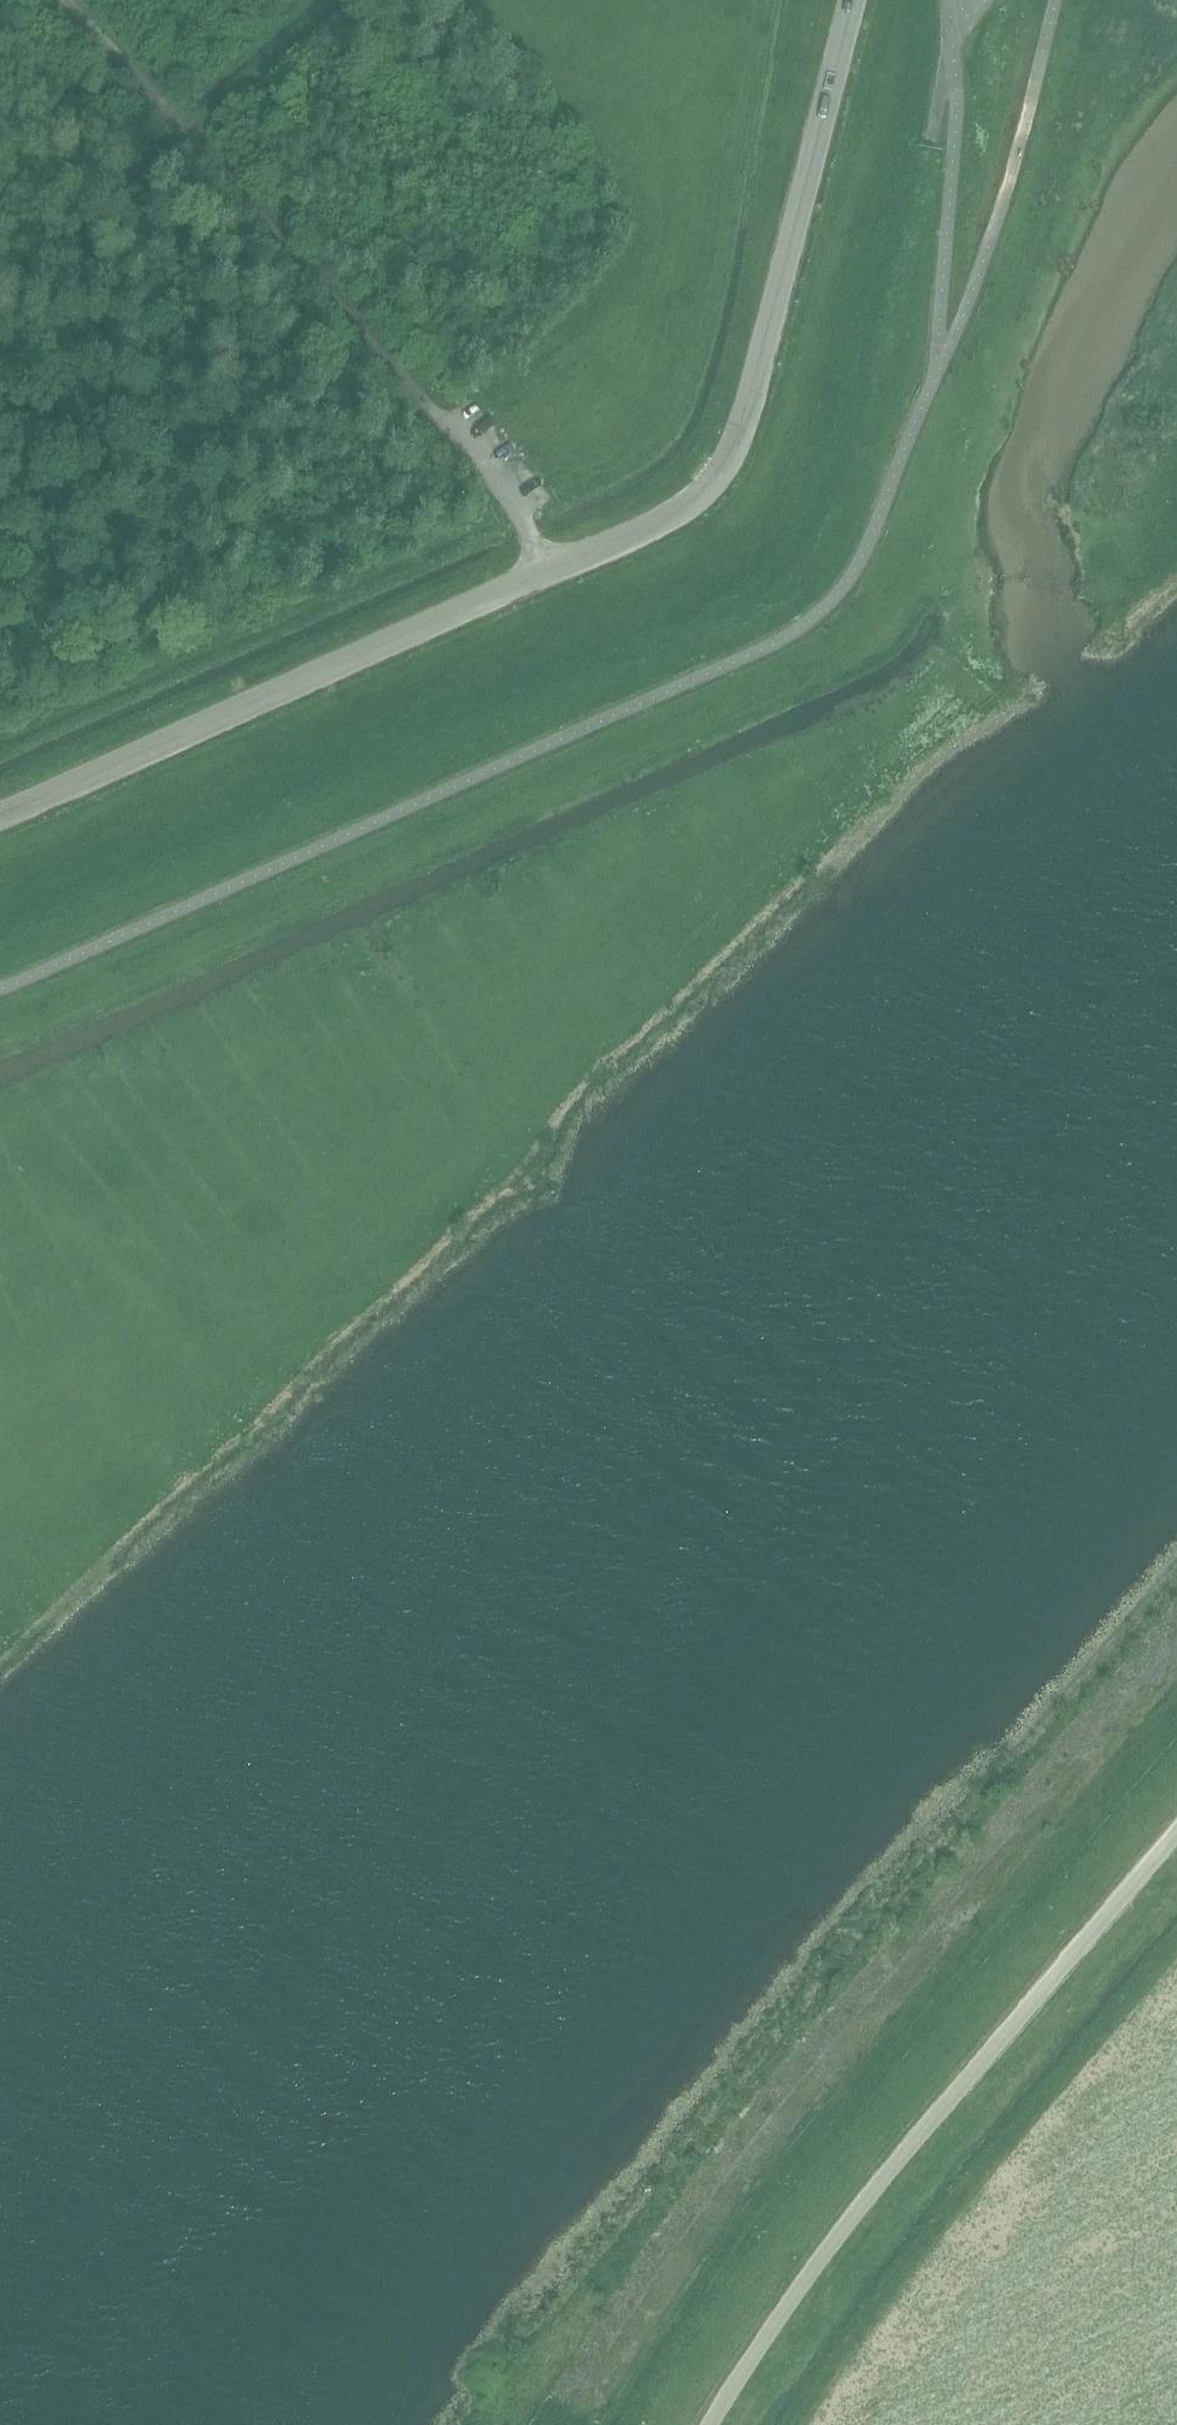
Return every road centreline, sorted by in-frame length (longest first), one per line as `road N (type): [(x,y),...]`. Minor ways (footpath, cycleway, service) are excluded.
road 1 (unclassified): [(667,2424),(699,2363),(1176,1777)]
road 2 (tertiary): [(550,570),(669,519),(724,470),(739,439),(855,0)]
road 3 (tertiary): [(0,816),(550,570)]
road 4 (unclassified): [(550,570),(514,506),(446,424)]

